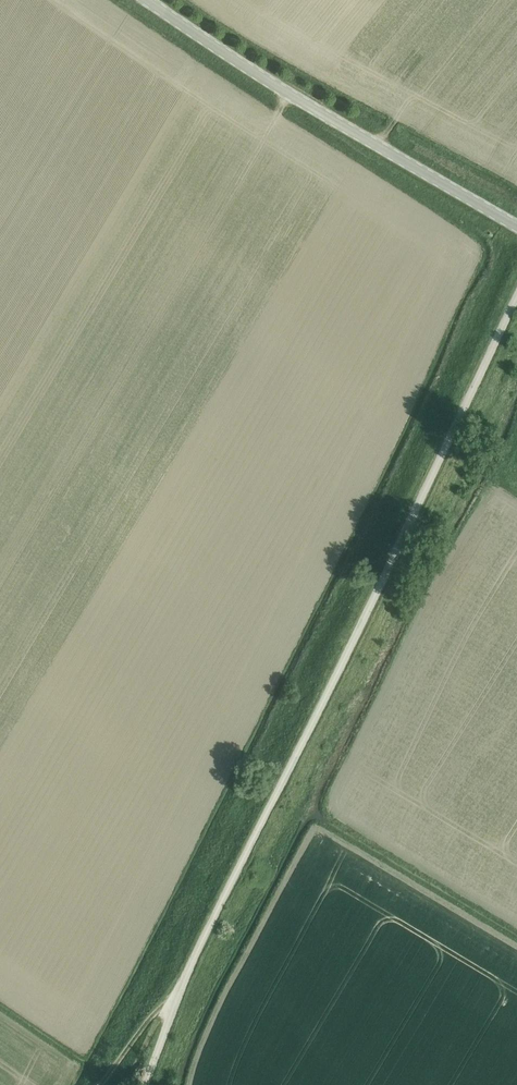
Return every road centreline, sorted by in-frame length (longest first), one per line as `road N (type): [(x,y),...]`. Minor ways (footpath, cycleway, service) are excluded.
road 1 (unclassified): [(143,1084),(167,1019),(516,298)]
road 2 (tertiary): [(516,226),(150,0)]

